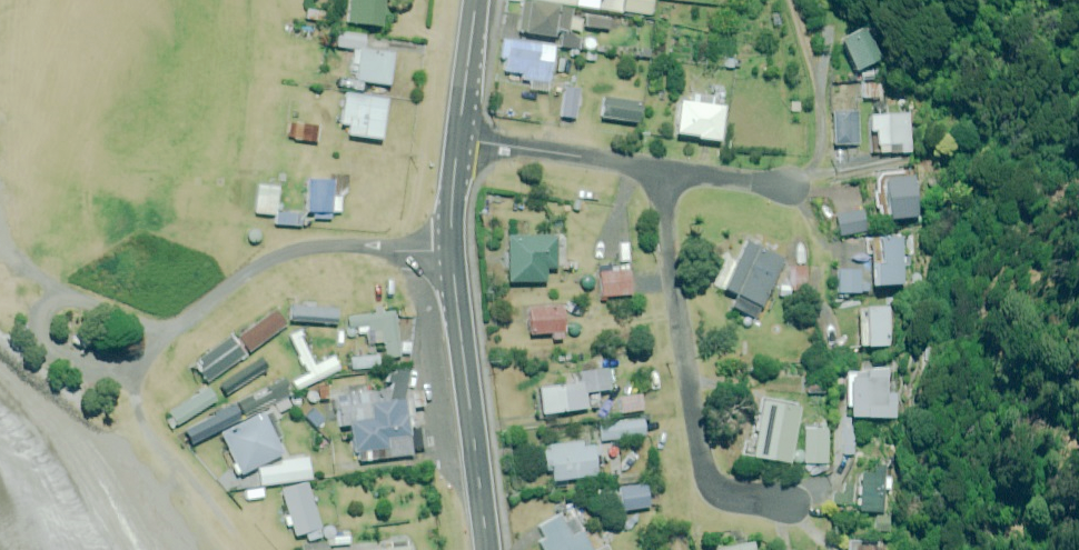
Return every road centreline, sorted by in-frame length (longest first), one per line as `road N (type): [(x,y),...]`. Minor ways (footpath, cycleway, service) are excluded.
road 1 (residential): [(795,499),(706,486),(630,155)]
road 2 (residential): [(126,371),(263,263),(347,246),(452,249)]
road 3 (primary): [(488,549),(452,249)]
road 4 (residential): [(630,155),(456,128)]
road 5 (residential): [(776,177),(630,155)]
road 6 (primary): [(456,128),(472,0)]
road 7 (primary): [(452,249),(456,128)]

